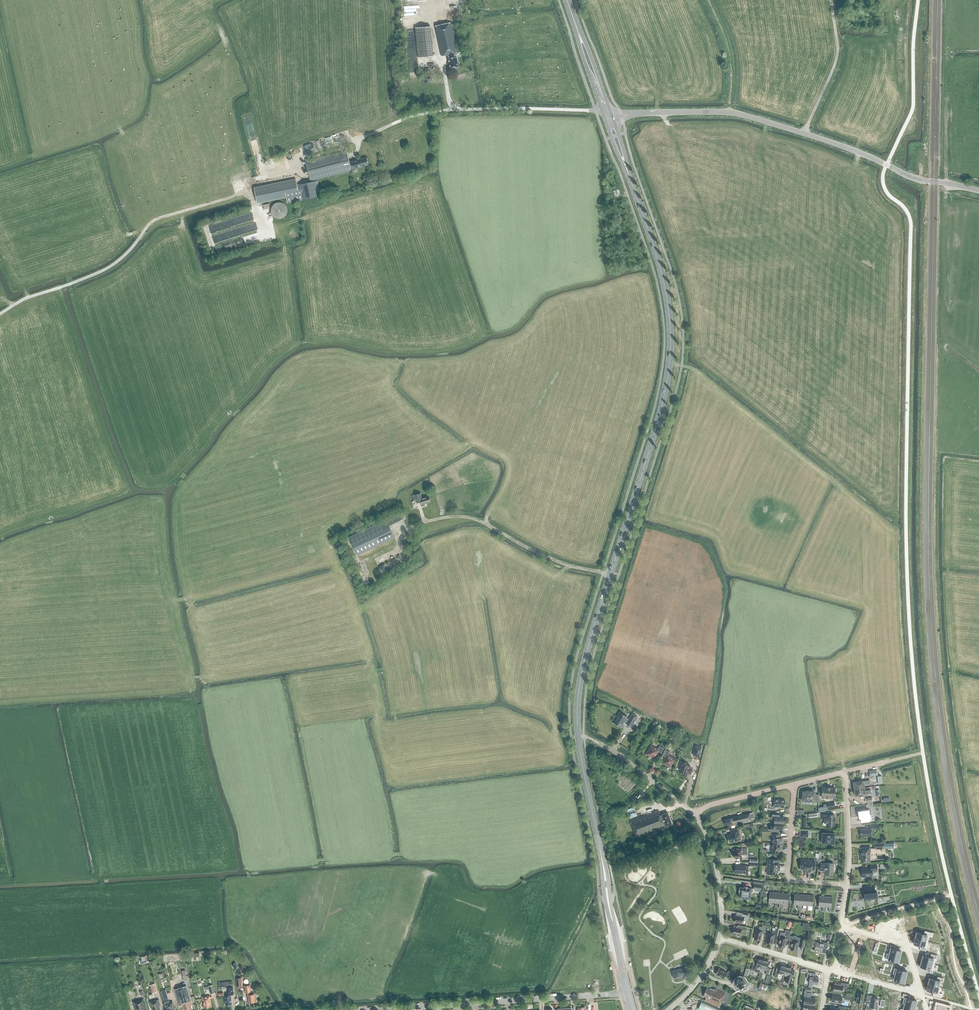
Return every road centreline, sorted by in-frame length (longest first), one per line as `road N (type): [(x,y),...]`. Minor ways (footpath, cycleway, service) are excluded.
road 1 (primary): [(578,737),(586,655),(656,427),(671,350),(659,262),(608,119)]
road 2 (tertiary): [(978,190),(915,179),(736,113),(608,119)]
road 3 (track): [(302,169),(249,181),(240,193),(157,219),(107,269),(0,314)]
road 4 (tertiary): [(401,1009),(627,991)]
road 5 (residential): [(847,885),(789,880),(794,785)]
road 6 (residential): [(693,814),(620,756),(578,737)]
road 7 (residential): [(719,938),(718,876),(693,814)]
road 8 (primary): [(608,119),(566,0)]
road 9 (residential): [(840,928),(903,943),(923,996)]

